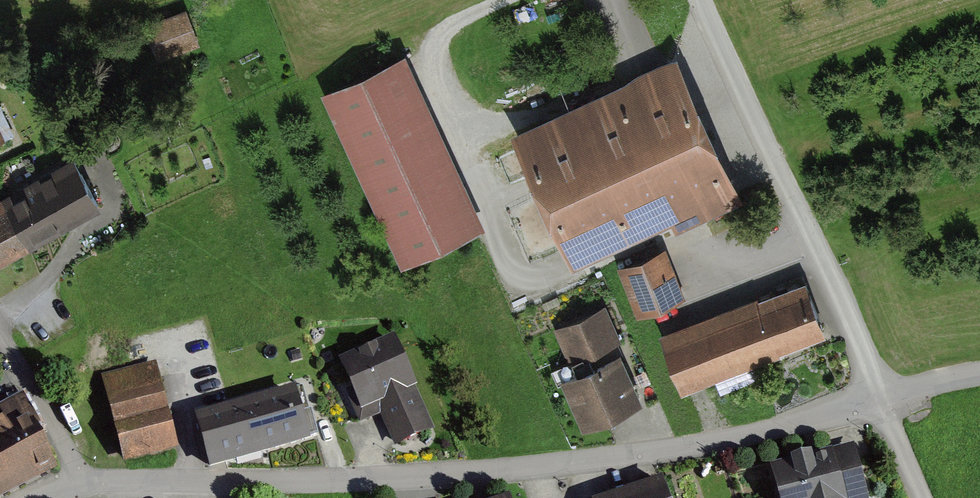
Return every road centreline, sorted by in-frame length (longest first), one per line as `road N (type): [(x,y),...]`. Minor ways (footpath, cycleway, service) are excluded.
road 1 (residential): [(979,375),(745,435),(610,459),(413,477),(82,483)]
road 2 (residential): [(82,483),(53,414),(0,334)]

